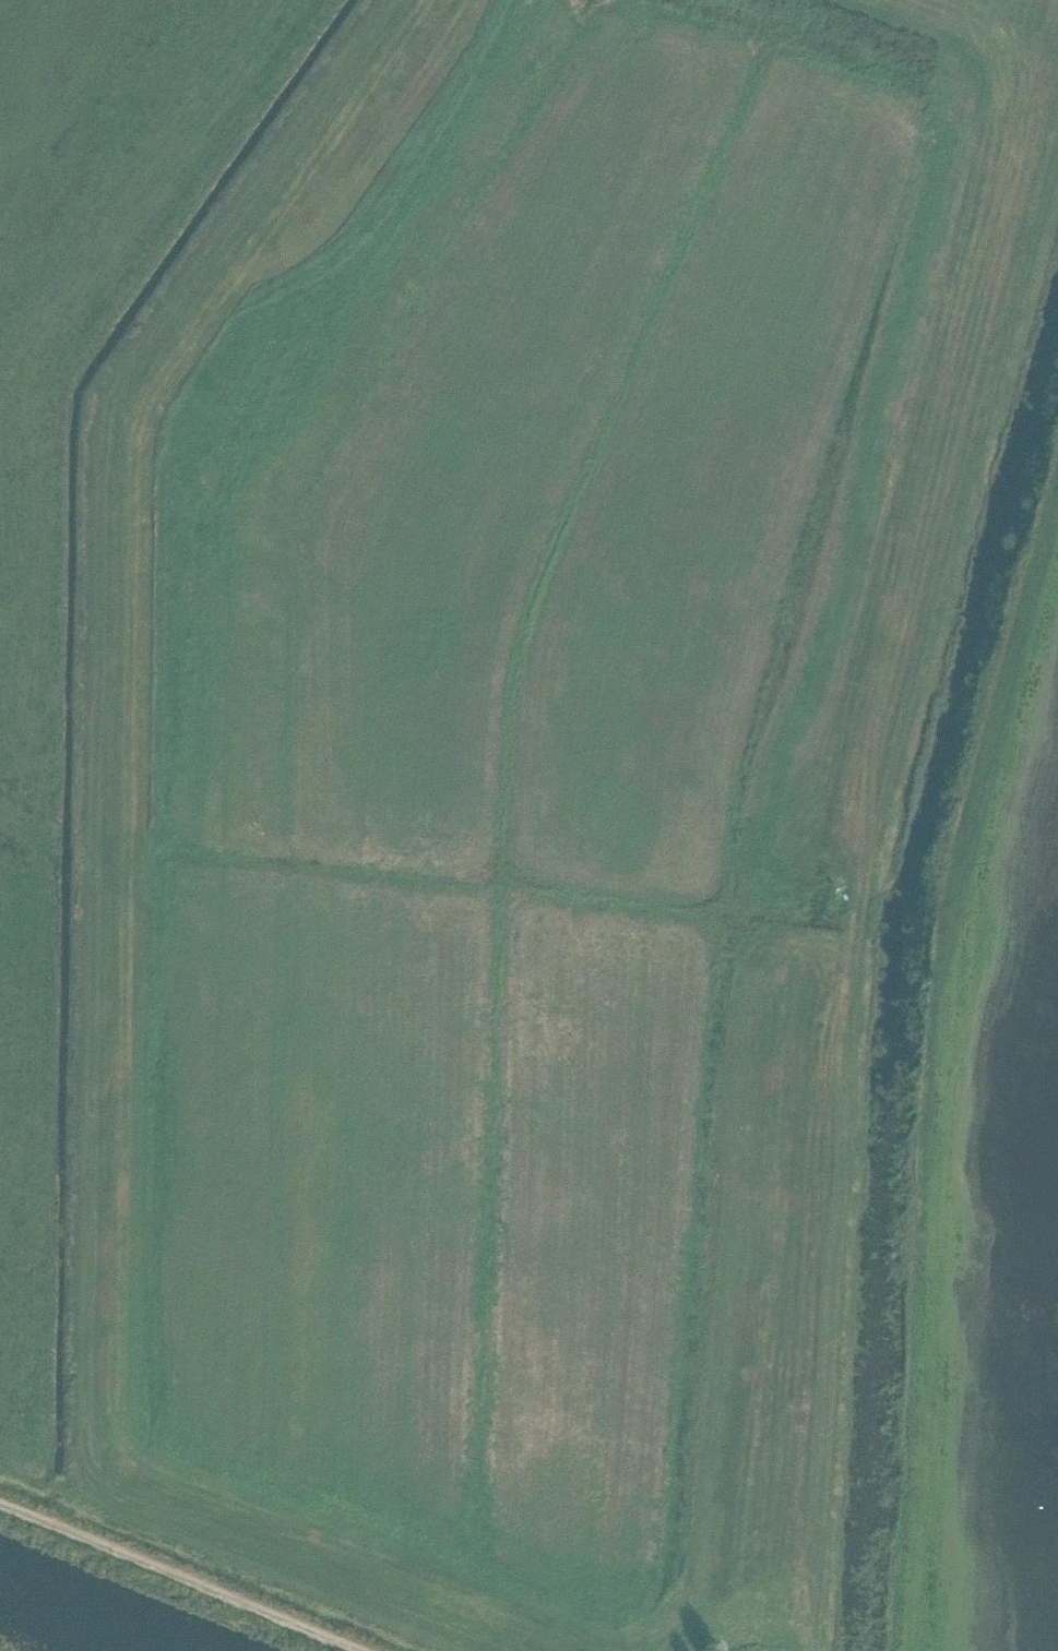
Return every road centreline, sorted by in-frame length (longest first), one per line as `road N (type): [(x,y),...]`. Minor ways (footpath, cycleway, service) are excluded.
road 1 (track): [(0,1502),(356,1650)]

